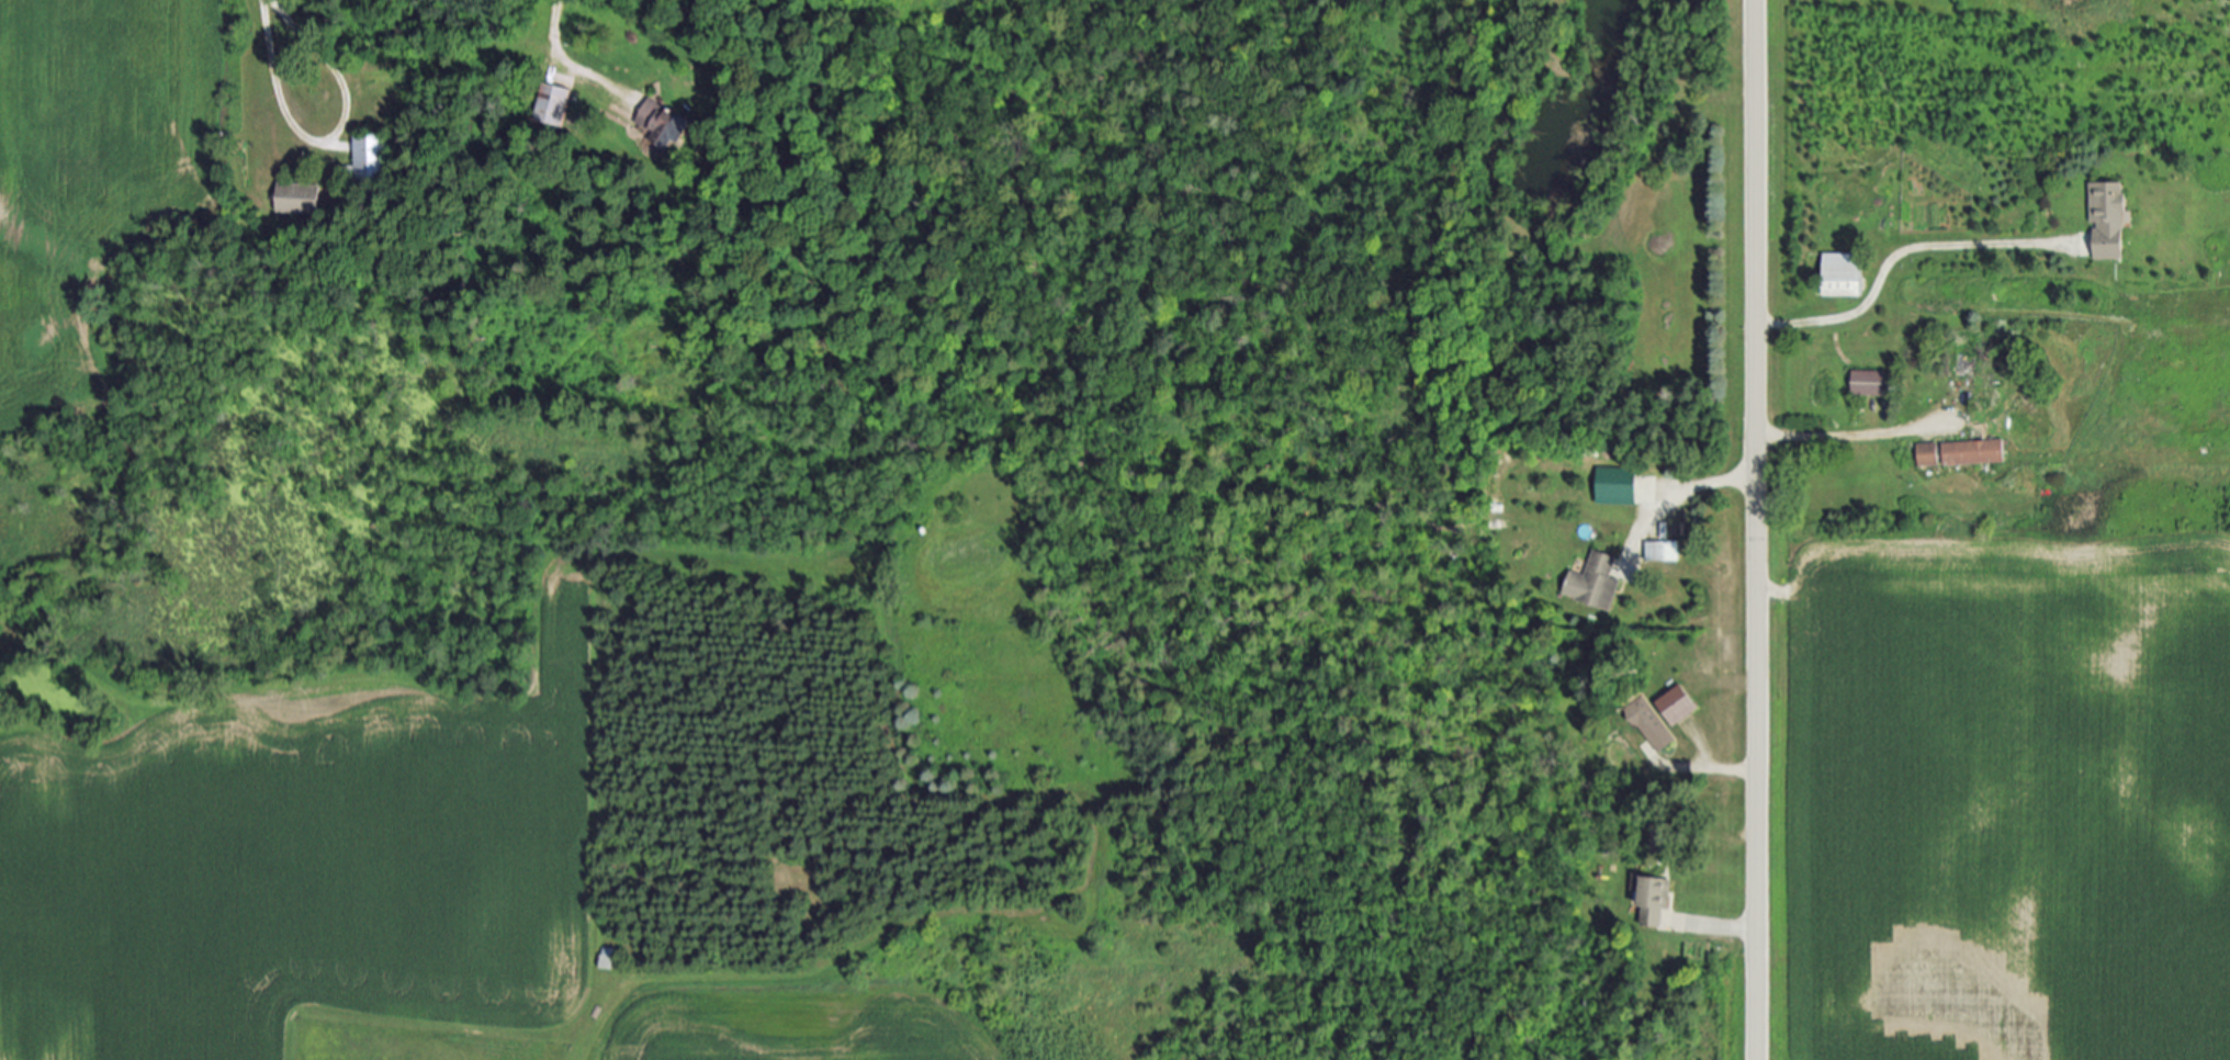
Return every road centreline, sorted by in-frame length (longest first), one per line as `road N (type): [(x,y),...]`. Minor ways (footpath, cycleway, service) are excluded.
road 1 (residential): [(1756,1059),(1755,0)]

